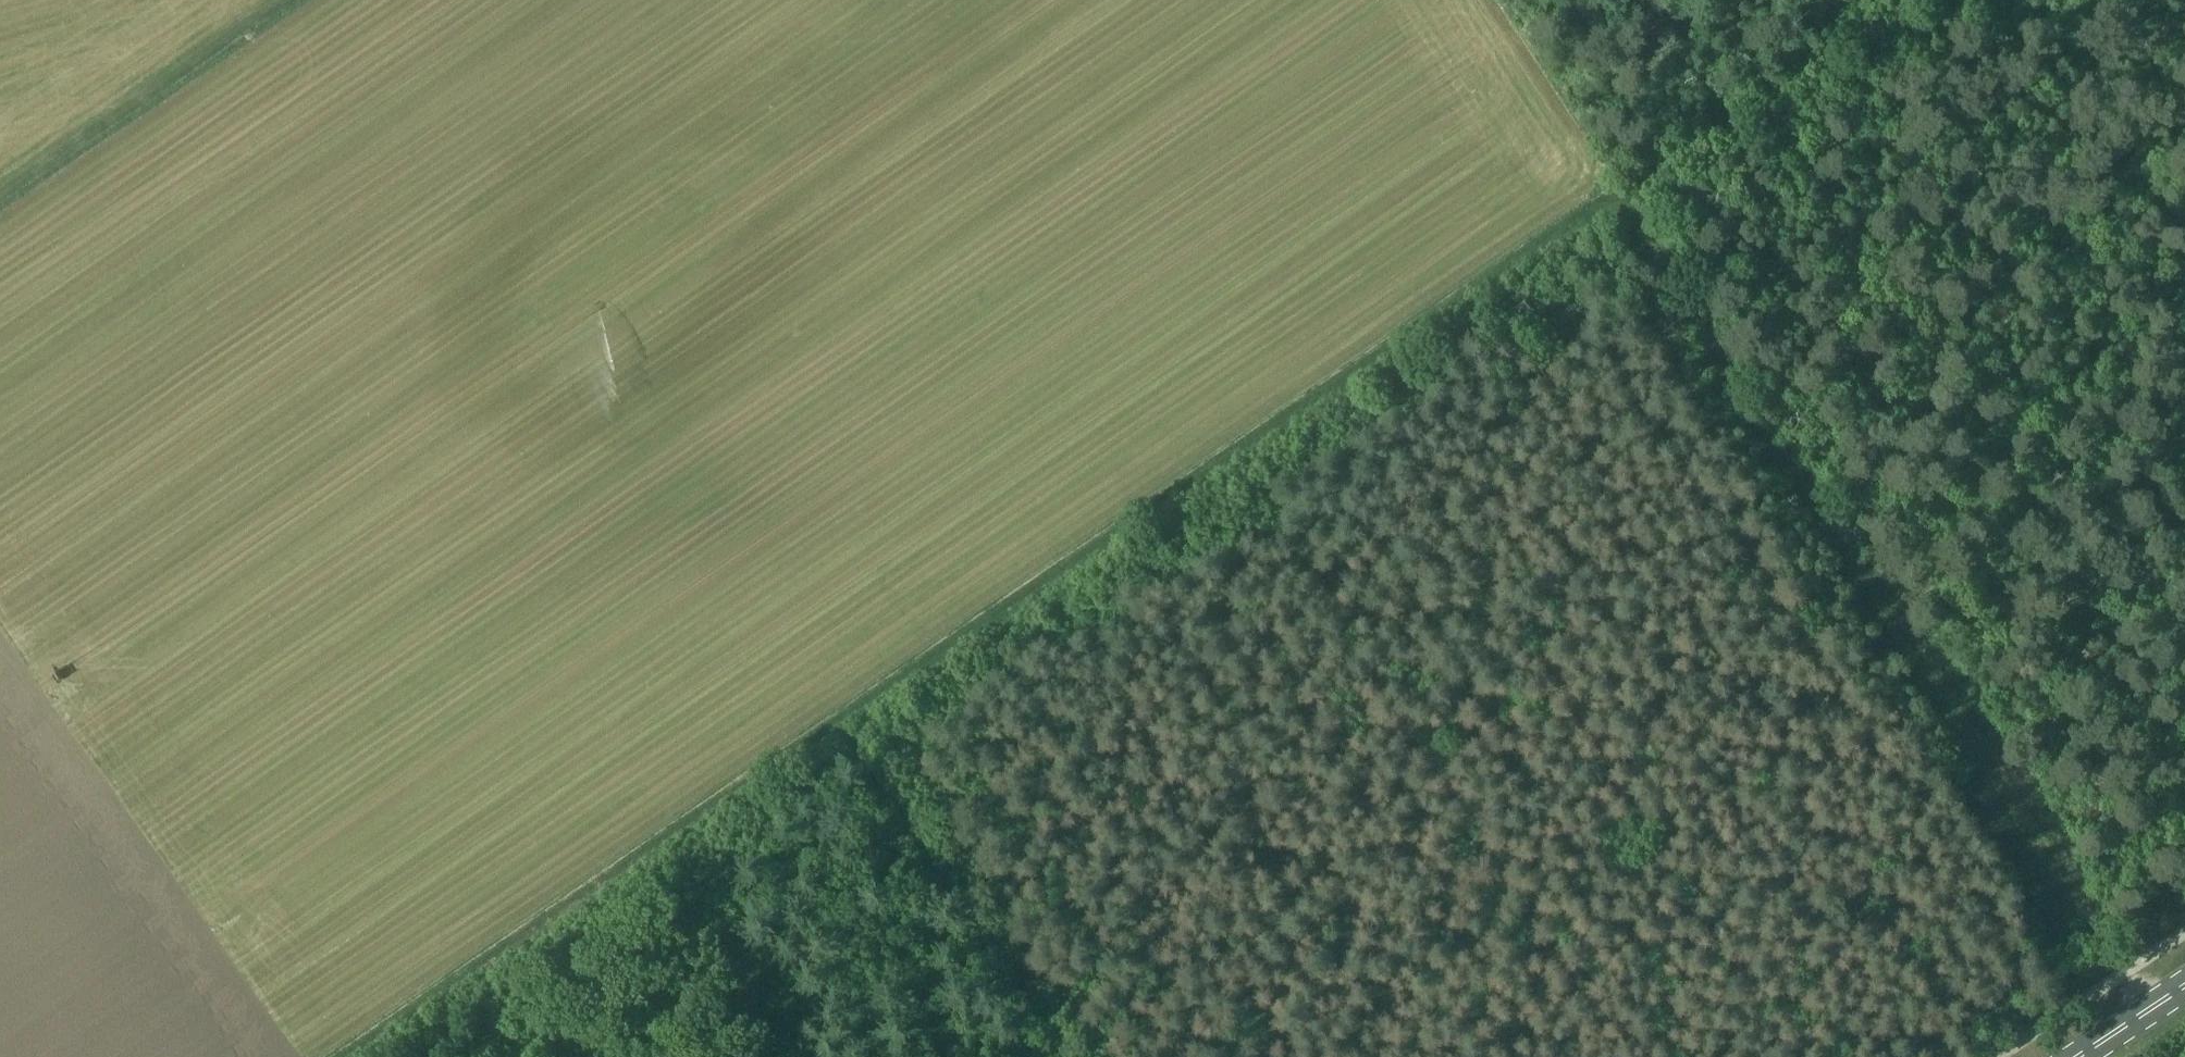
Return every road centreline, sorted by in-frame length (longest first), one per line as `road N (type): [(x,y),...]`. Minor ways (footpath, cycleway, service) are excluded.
road 1 (track): [(0,202),(300,0)]
road 2 (primary): [(2080,1056),(2184,987)]

